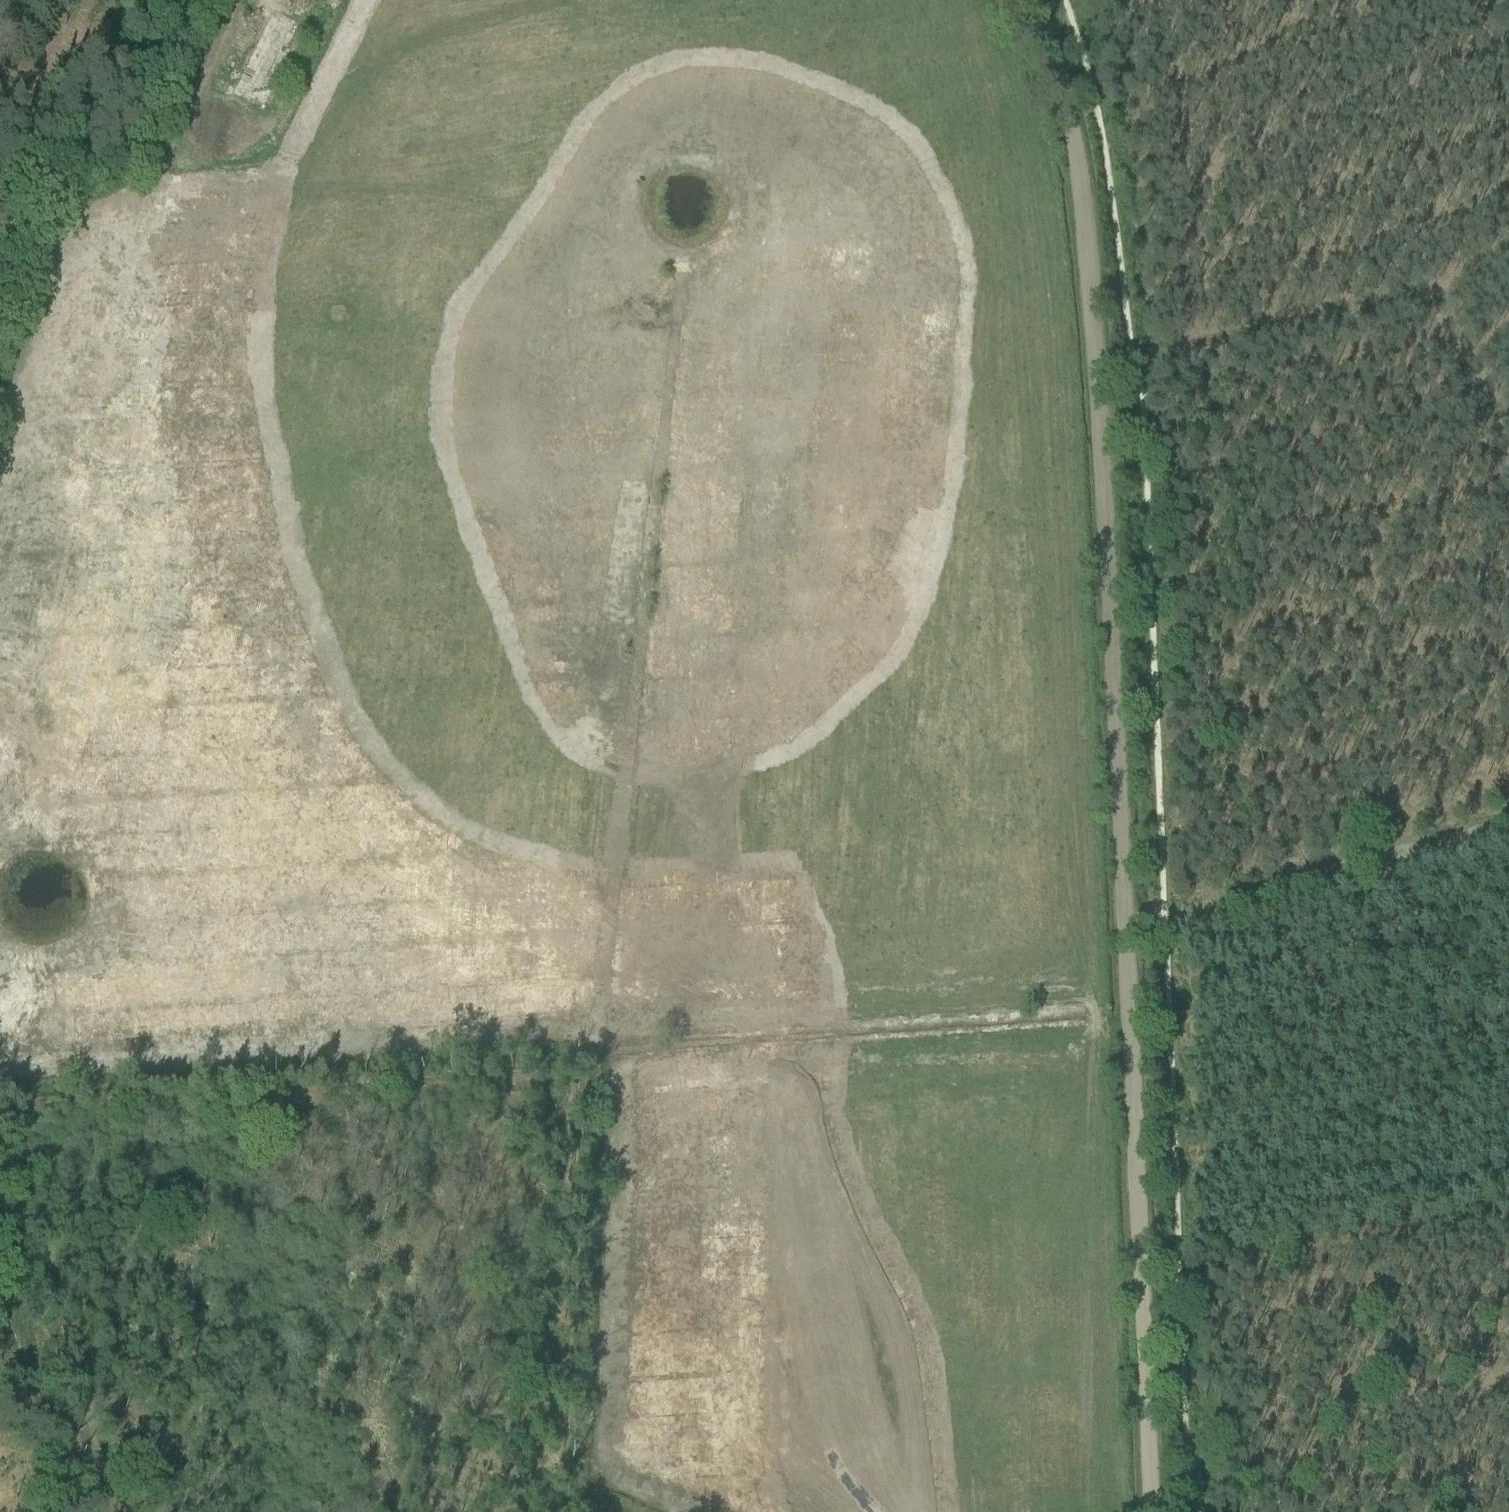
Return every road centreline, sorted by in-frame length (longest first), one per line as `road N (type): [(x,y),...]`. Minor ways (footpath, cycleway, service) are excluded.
road 1 (track): [(1153,1511),(1096,385),(1081,175),(1049,33)]
road 2 (track): [(0,245),(42,203),(101,176),(134,142),(204,0)]

